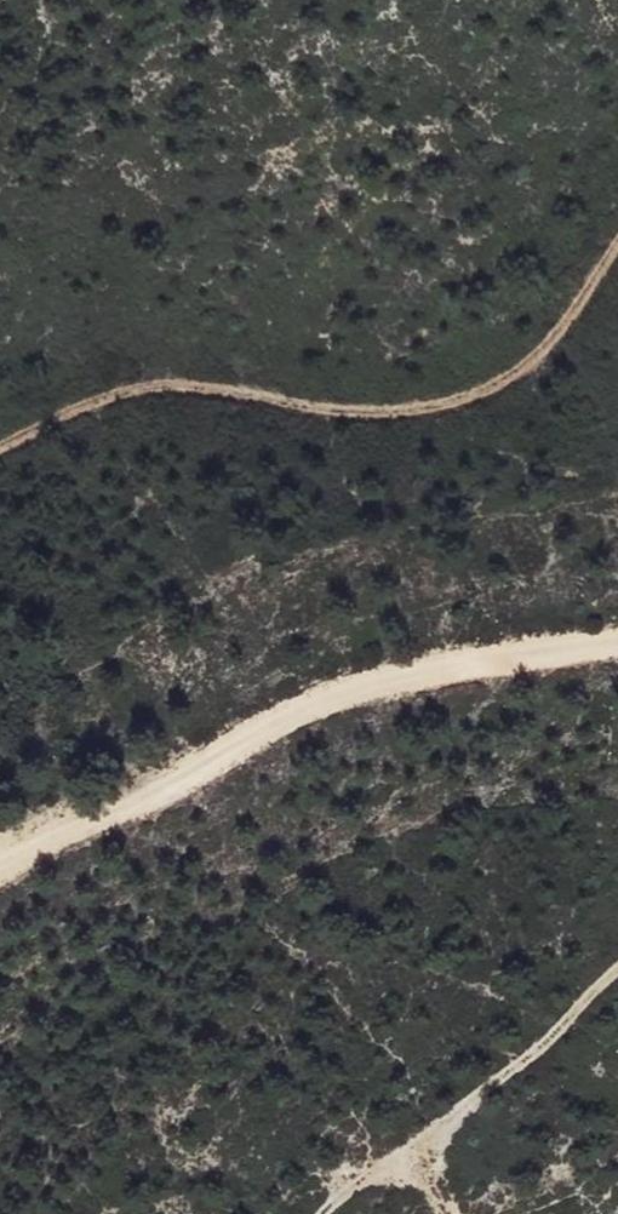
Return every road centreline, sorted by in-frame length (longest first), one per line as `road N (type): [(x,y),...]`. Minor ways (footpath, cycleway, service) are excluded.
road 1 (track): [(617,242),(554,343),(473,395),(348,413),(170,386),(101,402),(0,448)]
road 2 (track): [(0,859),(213,767),(345,692),(617,643)]

